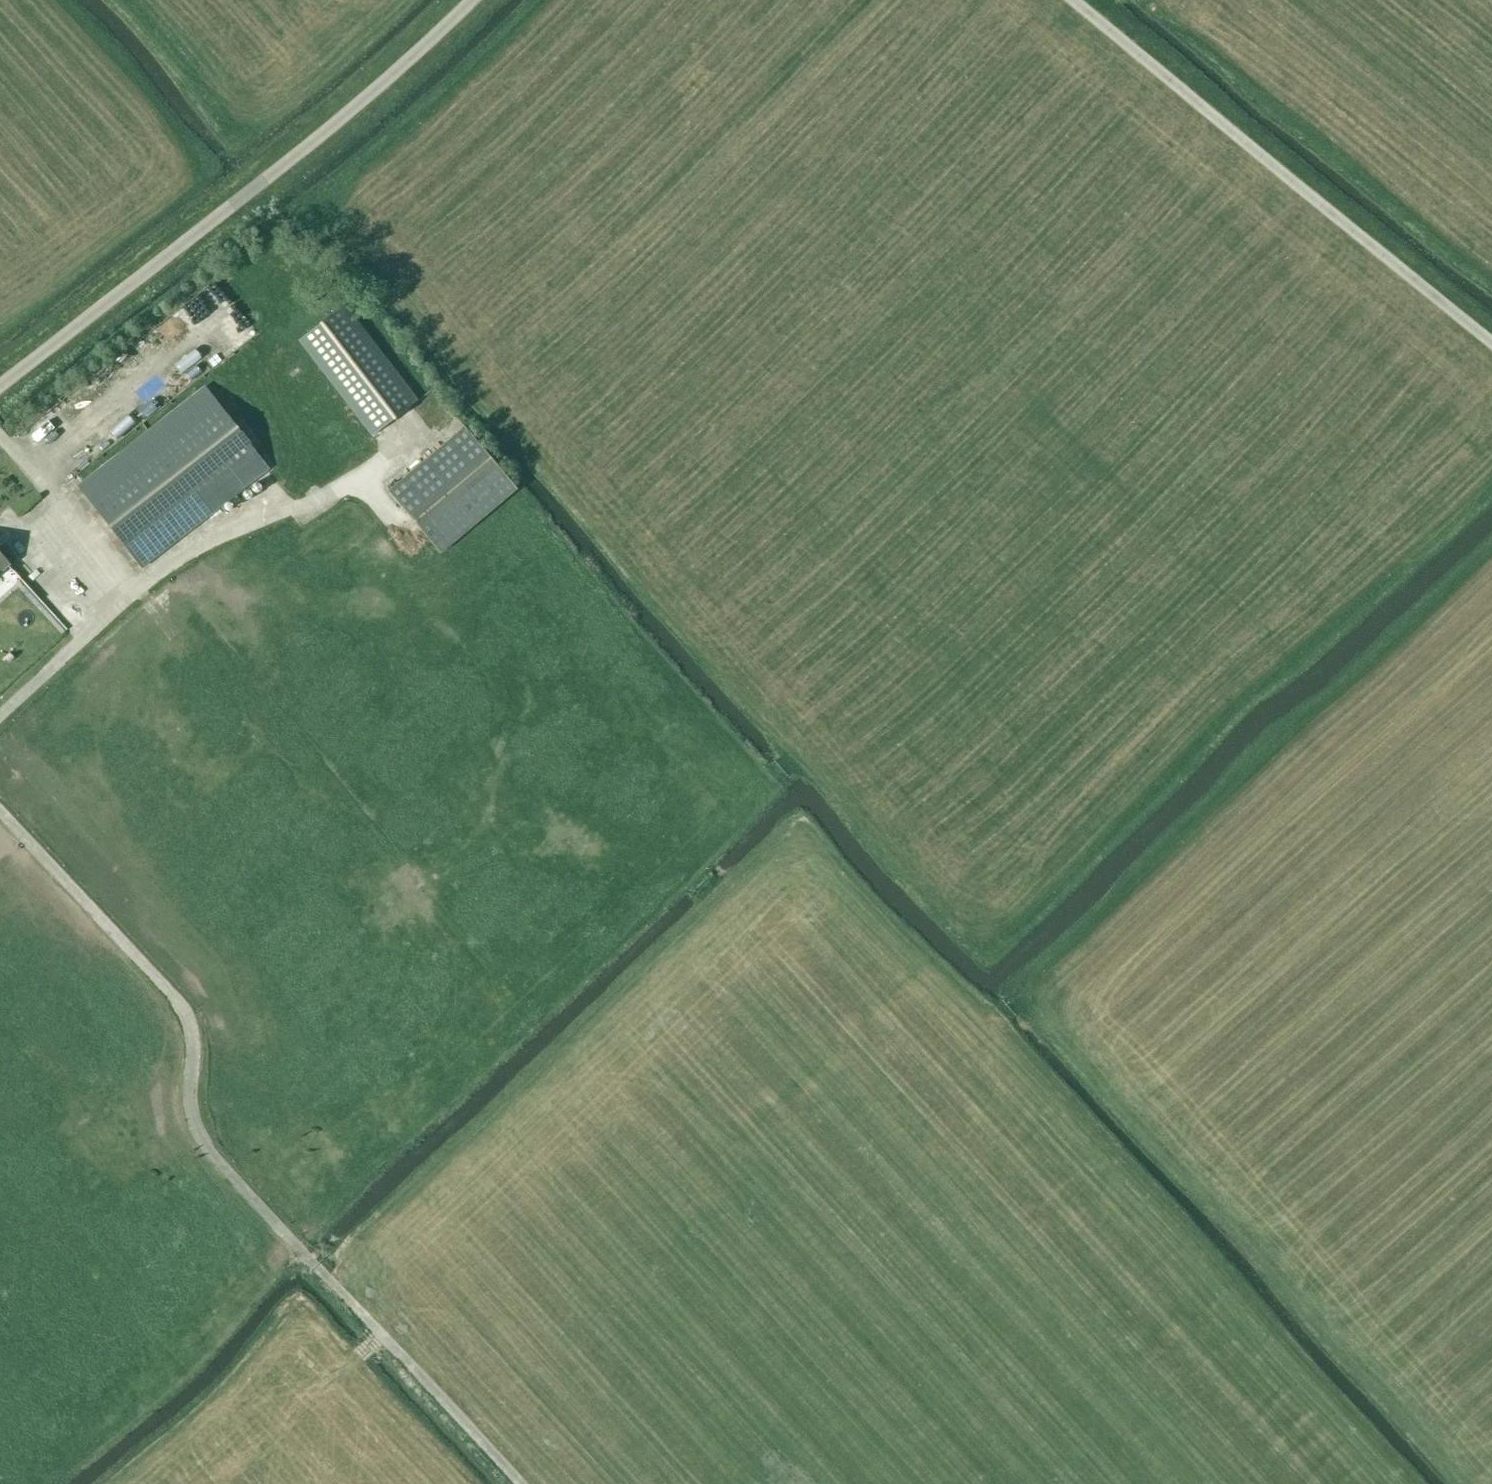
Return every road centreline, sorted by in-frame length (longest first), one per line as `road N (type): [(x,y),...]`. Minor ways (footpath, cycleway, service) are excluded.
road 1 (track): [(515,1483),(211,1151),(191,1115),(188,1021),(0,811)]
road 2 (unclassified): [(0,387),(252,191),(471,0)]
road 3 (track): [(0,715),(55,667),(0,659)]

